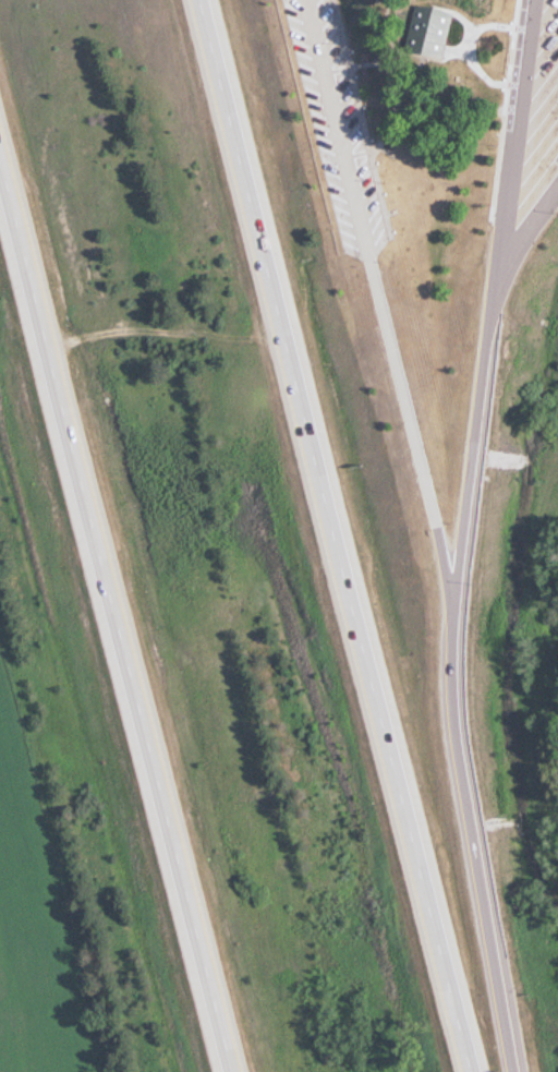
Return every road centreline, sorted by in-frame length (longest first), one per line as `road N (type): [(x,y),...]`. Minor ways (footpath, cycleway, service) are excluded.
road 1 (motorway): [(478,1071),(202,0)]
road 2 (motorway): [(0,148),(238,1071)]
road 3 (motorway): [(513,1071),(450,695),(450,623)]

